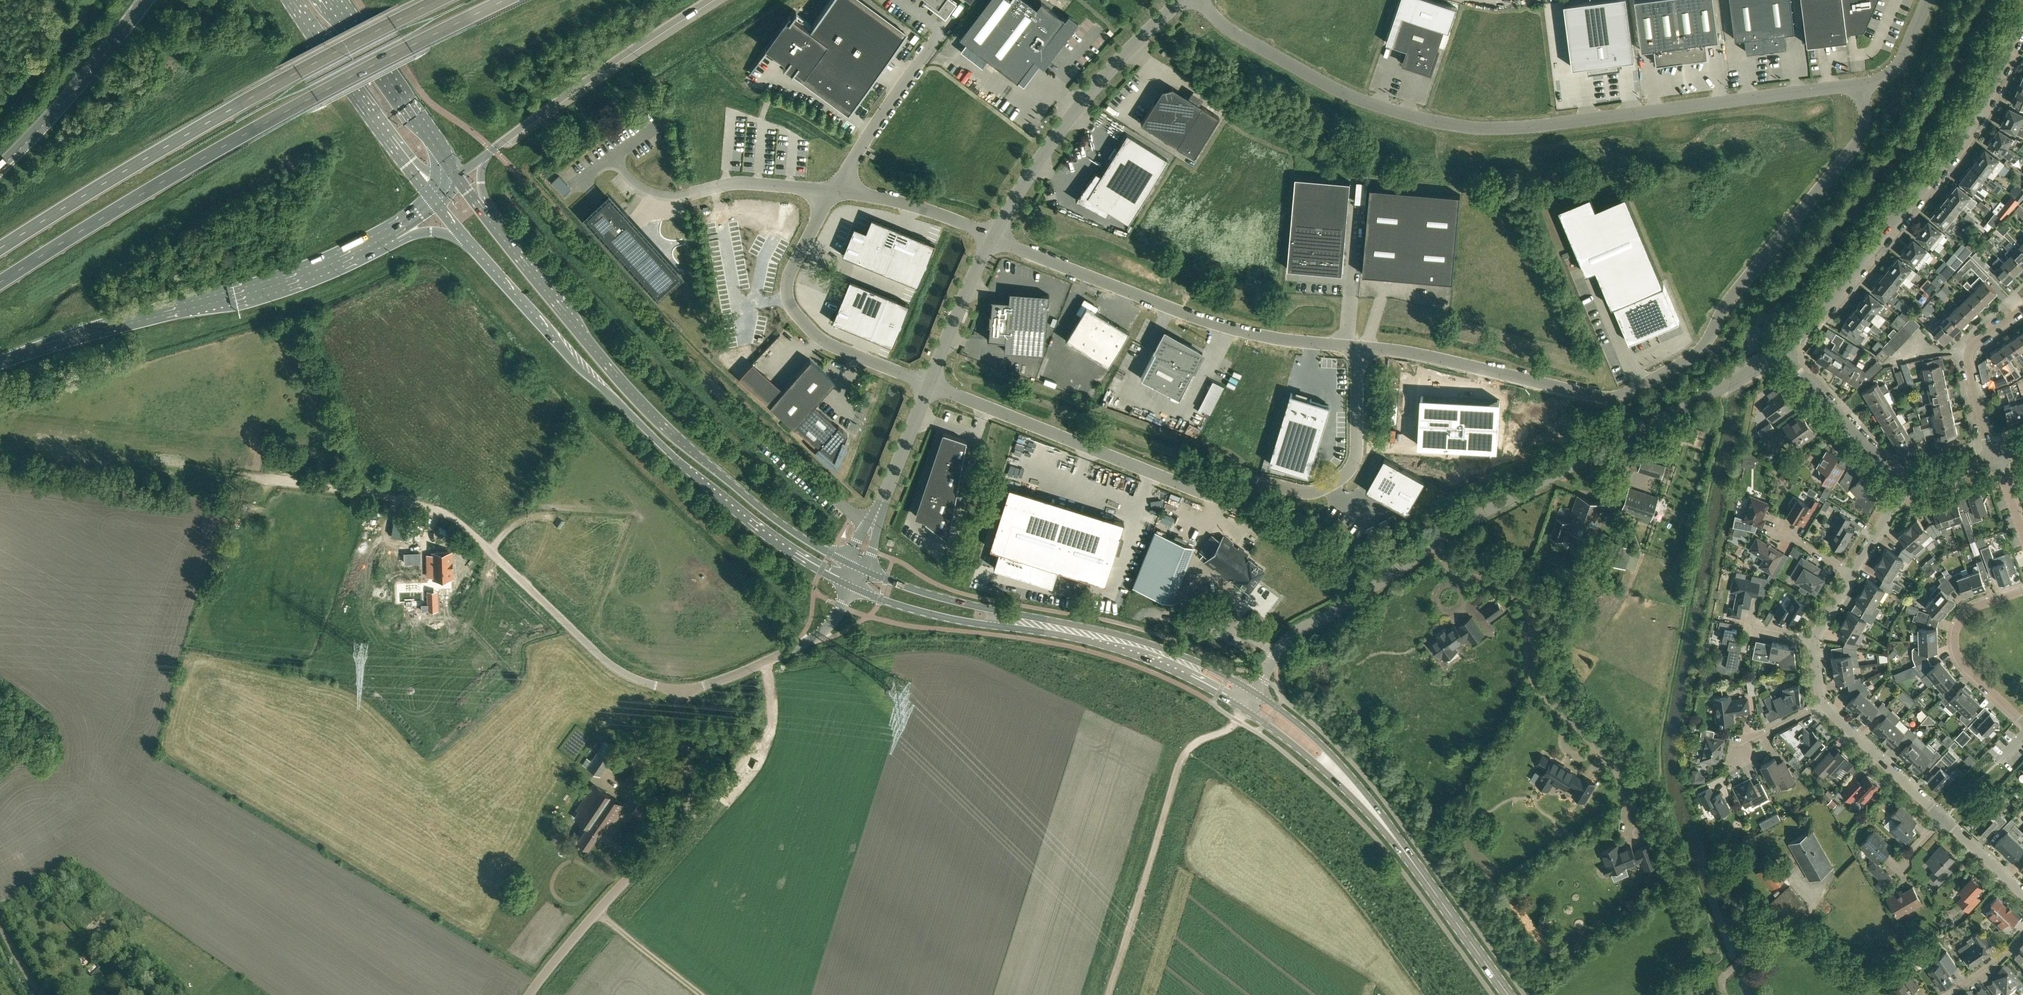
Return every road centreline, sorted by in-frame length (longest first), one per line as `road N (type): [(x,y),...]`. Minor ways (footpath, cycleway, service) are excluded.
road 1 (unclassified): [(1859,84),(1550,125),(1469,128),(1345,95),(1231,31),(1200,0)]
road 2 (unclassified): [(1859,84),(1864,121),(1857,142),(1732,297),(1703,348),(1622,396),(1358,347)]
road 3 (unclassified): [(1254,692),(1289,637),(1436,540),(1782,355)]
road 4 (trunk): [(0,285),(314,96),(510,0)]
road 5 (unclassified): [(928,384),(1214,496),(1265,483),(1313,493),(1345,475),(1356,455),(1358,347)]
road 6 (secondary): [(467,241),(582,371),(683,465),(767,535),(851,587)]
road 7 (secondary): [(848,565),(794,532),(674,435),(485,213)]
road 8 (trunk): [(442,0),(297,72),(0,249)]
road 9 (unclassified): [(679,689),(621,672),(457,525),(425,508),(239,477)]
road 10 (secondary): [(851,587),(956,621),(1128,652),(1244,710)]
road 11 (secondary): [(1254,692),(1138,640),(864,572)]
road 12 (residential): [(1782,355),(1963,154),(1994,111),(2022,43)]
road 13 (trunk): [(0,363),(277,281),(376,239)]
road 14 (unclassified): [(1358,347),(1221,325),(991,237)]
road 15 (unclassified): [(531,994),(686,812),(679,689)]
road 16 (track): [(1111,994),(1183,756),(1244,710)]
road 17 (unclassified): [(991,237),(1103,75),(1182,0)]
road 18 (unclassified): [(833,191),(790,274),(792,309),(829,346),(928,384)]
road 19 (trunk): [(487,154),(711,0)]
road 20 (secondary): [(1427,881),(1349,773),(1254,692)]
road 21 (secondary): [(1244,710),(1332,777),(1427,881)]
road 22 (unclassified): [(962,3),(833,191)]
road 23 (trunk): [(146,0),(0,169)]
road 24 (primary): [(457,175),(333,0)]
road 25 (unclassified): [(708,382),(869,521)]
road 26 (primary): [(290,0),(408,164)]
road 27 (residential): [(2022,724),(1962,664),(1954,645),(1960,619),(1972,608),(2022,590)]
road 28 (track): [(767,661),(773,719),(766,741),(686,812)]
road 29 (residential): [(1903,491),(1782,355)]
road 30 (residential): [(1994,458),(1972,353),(2022,310)]
road 31 (unclassified): [(991,237),(906,203),(833,191)]
road 32 (residential): [(1940,814),(1823,701)]
road 33 (unclassified): [(928,384),(991,237)]
road 34 (unclassified): [(833,191),(738,183),(682,195)]
road 35 (secondary): [(1508,994),(1427,881)]
road 36 (residential): [(1719,781),(1737,752),(1823,701)]
road 37 (track): [(598,913),(700,994)]
road 38 (unclassified): [(794,649),(679,689)]

